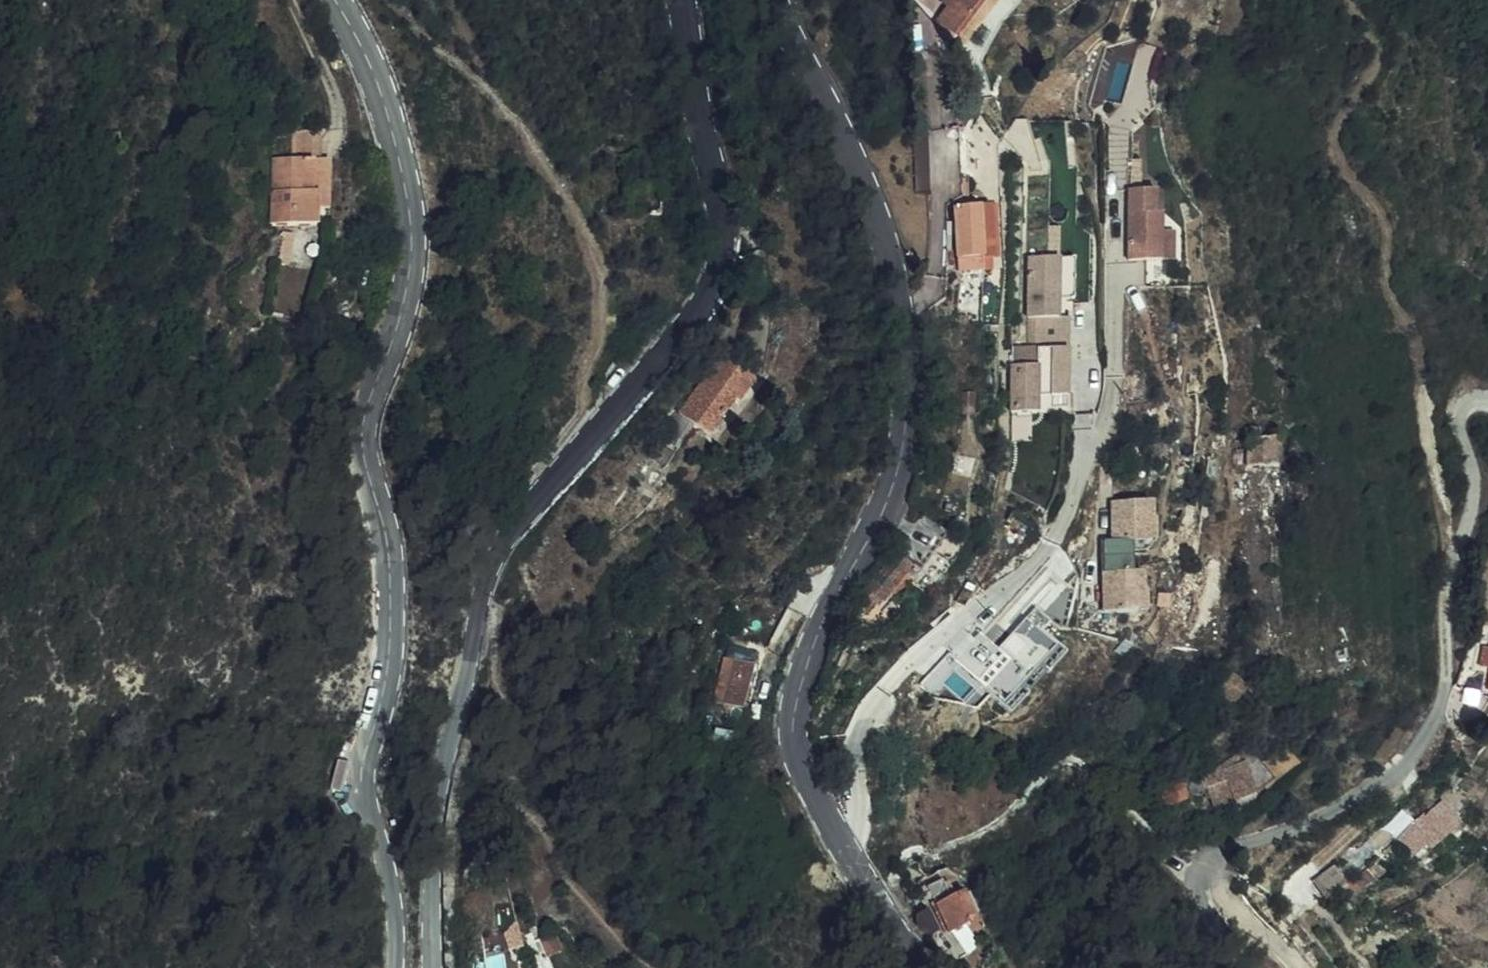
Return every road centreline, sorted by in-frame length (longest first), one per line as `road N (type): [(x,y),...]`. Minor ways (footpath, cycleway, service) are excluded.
road 1 (tertiary): [(433,967),(428,852),(436,790),(485,583),(513,524),(691,325),(719,262),(719,183),(686,0)]
road 2 (tertiary): [(782,0),(880,220),(909,364),(901,457),(882,515),(814,643),(793,727),(818,804),(926,967)]
road 3 (tertiary): [(335,0),(367,55),(410,196),(410,282),(366,400),(364,451),(388,549),(393,619),(363,784),(389,870),(393,967)]
road 4 (track): [(1487,396),(1464,398),(1456,414),(1471,497),(1441,599),(1441,688),(1428,732),(1354,801),(1203,874)]

